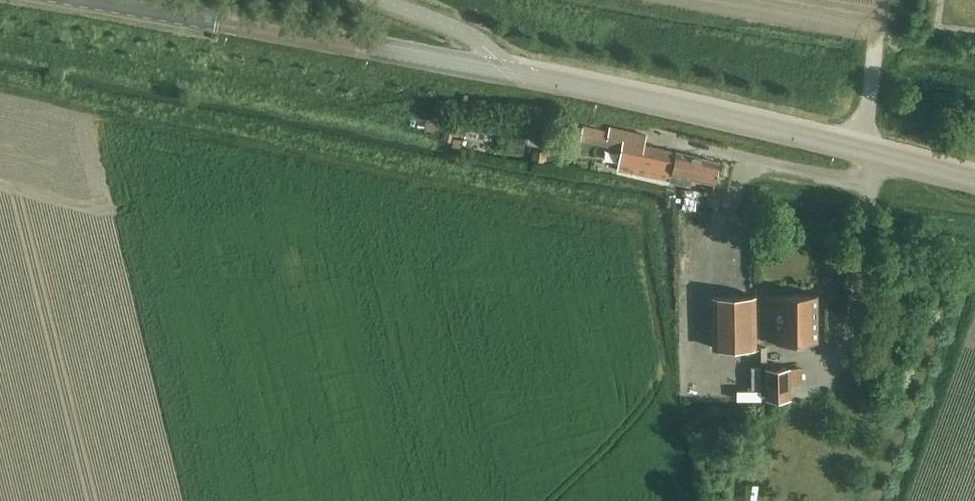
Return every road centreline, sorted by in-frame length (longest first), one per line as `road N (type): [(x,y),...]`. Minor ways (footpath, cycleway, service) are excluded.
road 1 (secondary): [(512,71),(90,0)]
road 2 (secondary): [(877,155),(512,71)]
road 3 (residential): [(877,155),(873,181),(731,153)]
road 4 (residential): [(512,71),(457,30),(379,0)]

